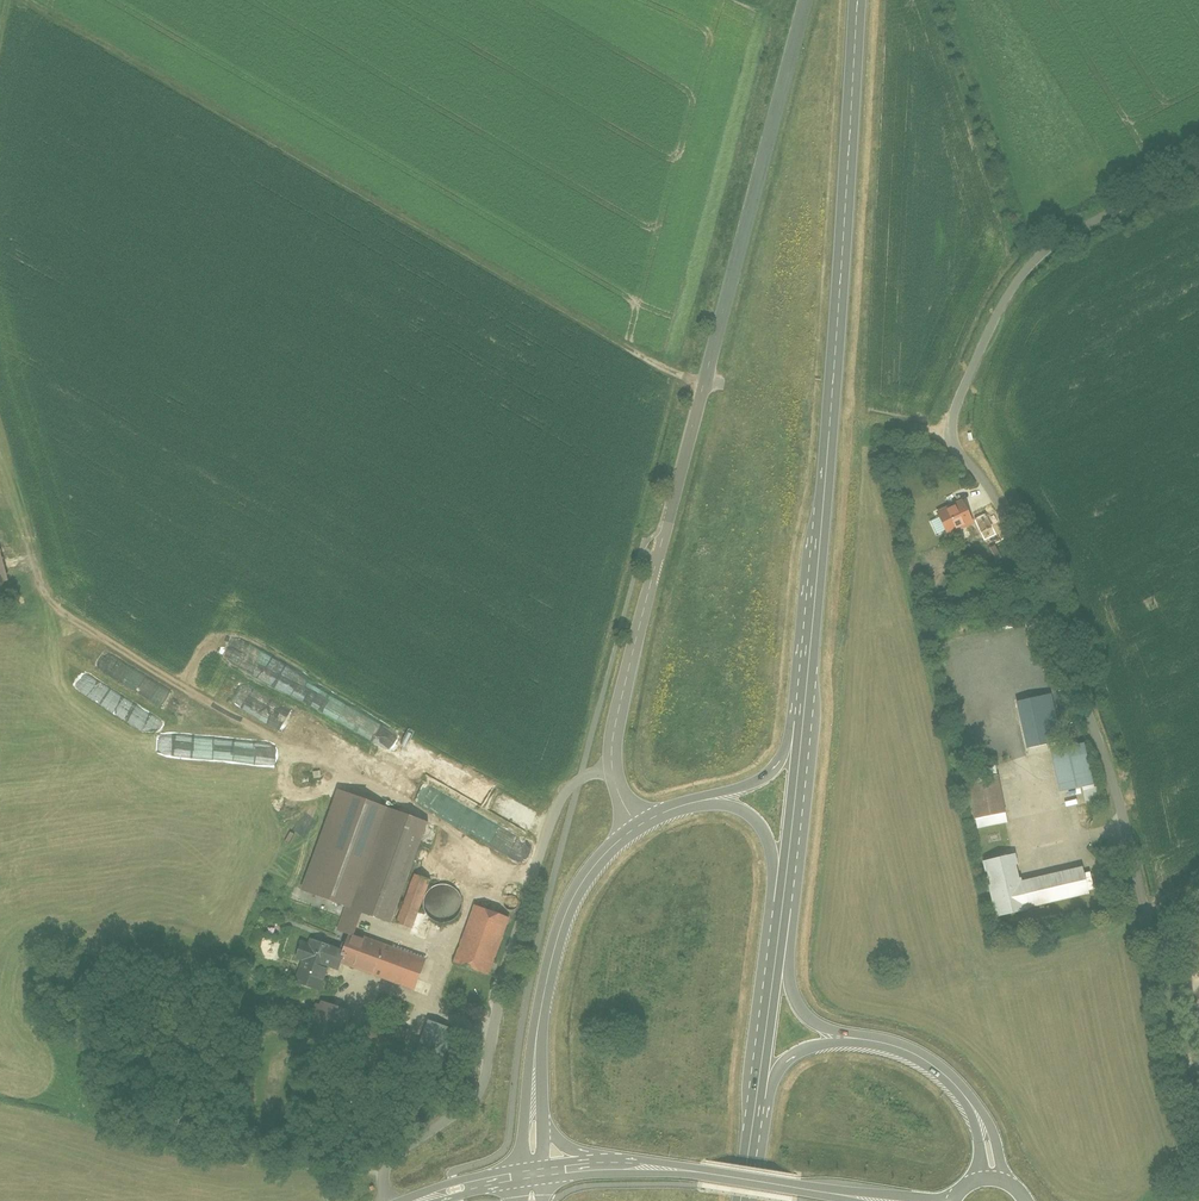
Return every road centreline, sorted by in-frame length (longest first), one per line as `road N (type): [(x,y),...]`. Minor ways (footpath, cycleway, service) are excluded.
road 1 (unclassified): [(806,0),(614,732),(613,770),(638,827)]
road 2 (track): [(705,382),(629,348),(21,0)]
road 3 (primary): [(801,728),(858,0)]
road 4 (unclassified): [(954,446),(1001,510),(1058,615),(1198,1091)]
road 5 (unclassified): [(954,446),(955,406),(1032,264),(1074,230),(1198,167)]
road 6 (tertiary): [(533,1174),(534,1062),(560,928),(598,862),(638,827)]
road 7 (tertiary): [(533,1174),(634,1170),(844,1200)]
road 8 (primary): [(844,1037),(905,1048),(959,1087),(987,1134),(992,1182)]
road 9 (primary): [(754,1124),(780,934)]
road 10 (primary): [(783,907),(801,728)]
road 11 (primary): [(713,797),(765,833),(783,907)]
road 12 (primary): [(754,1124),(781,1068),(844,1037)]
road 13 (primary): [(844,1037),(802,1010),(780,934)]
road 14 (tertiary): [(416,1200),(533,1174)]

